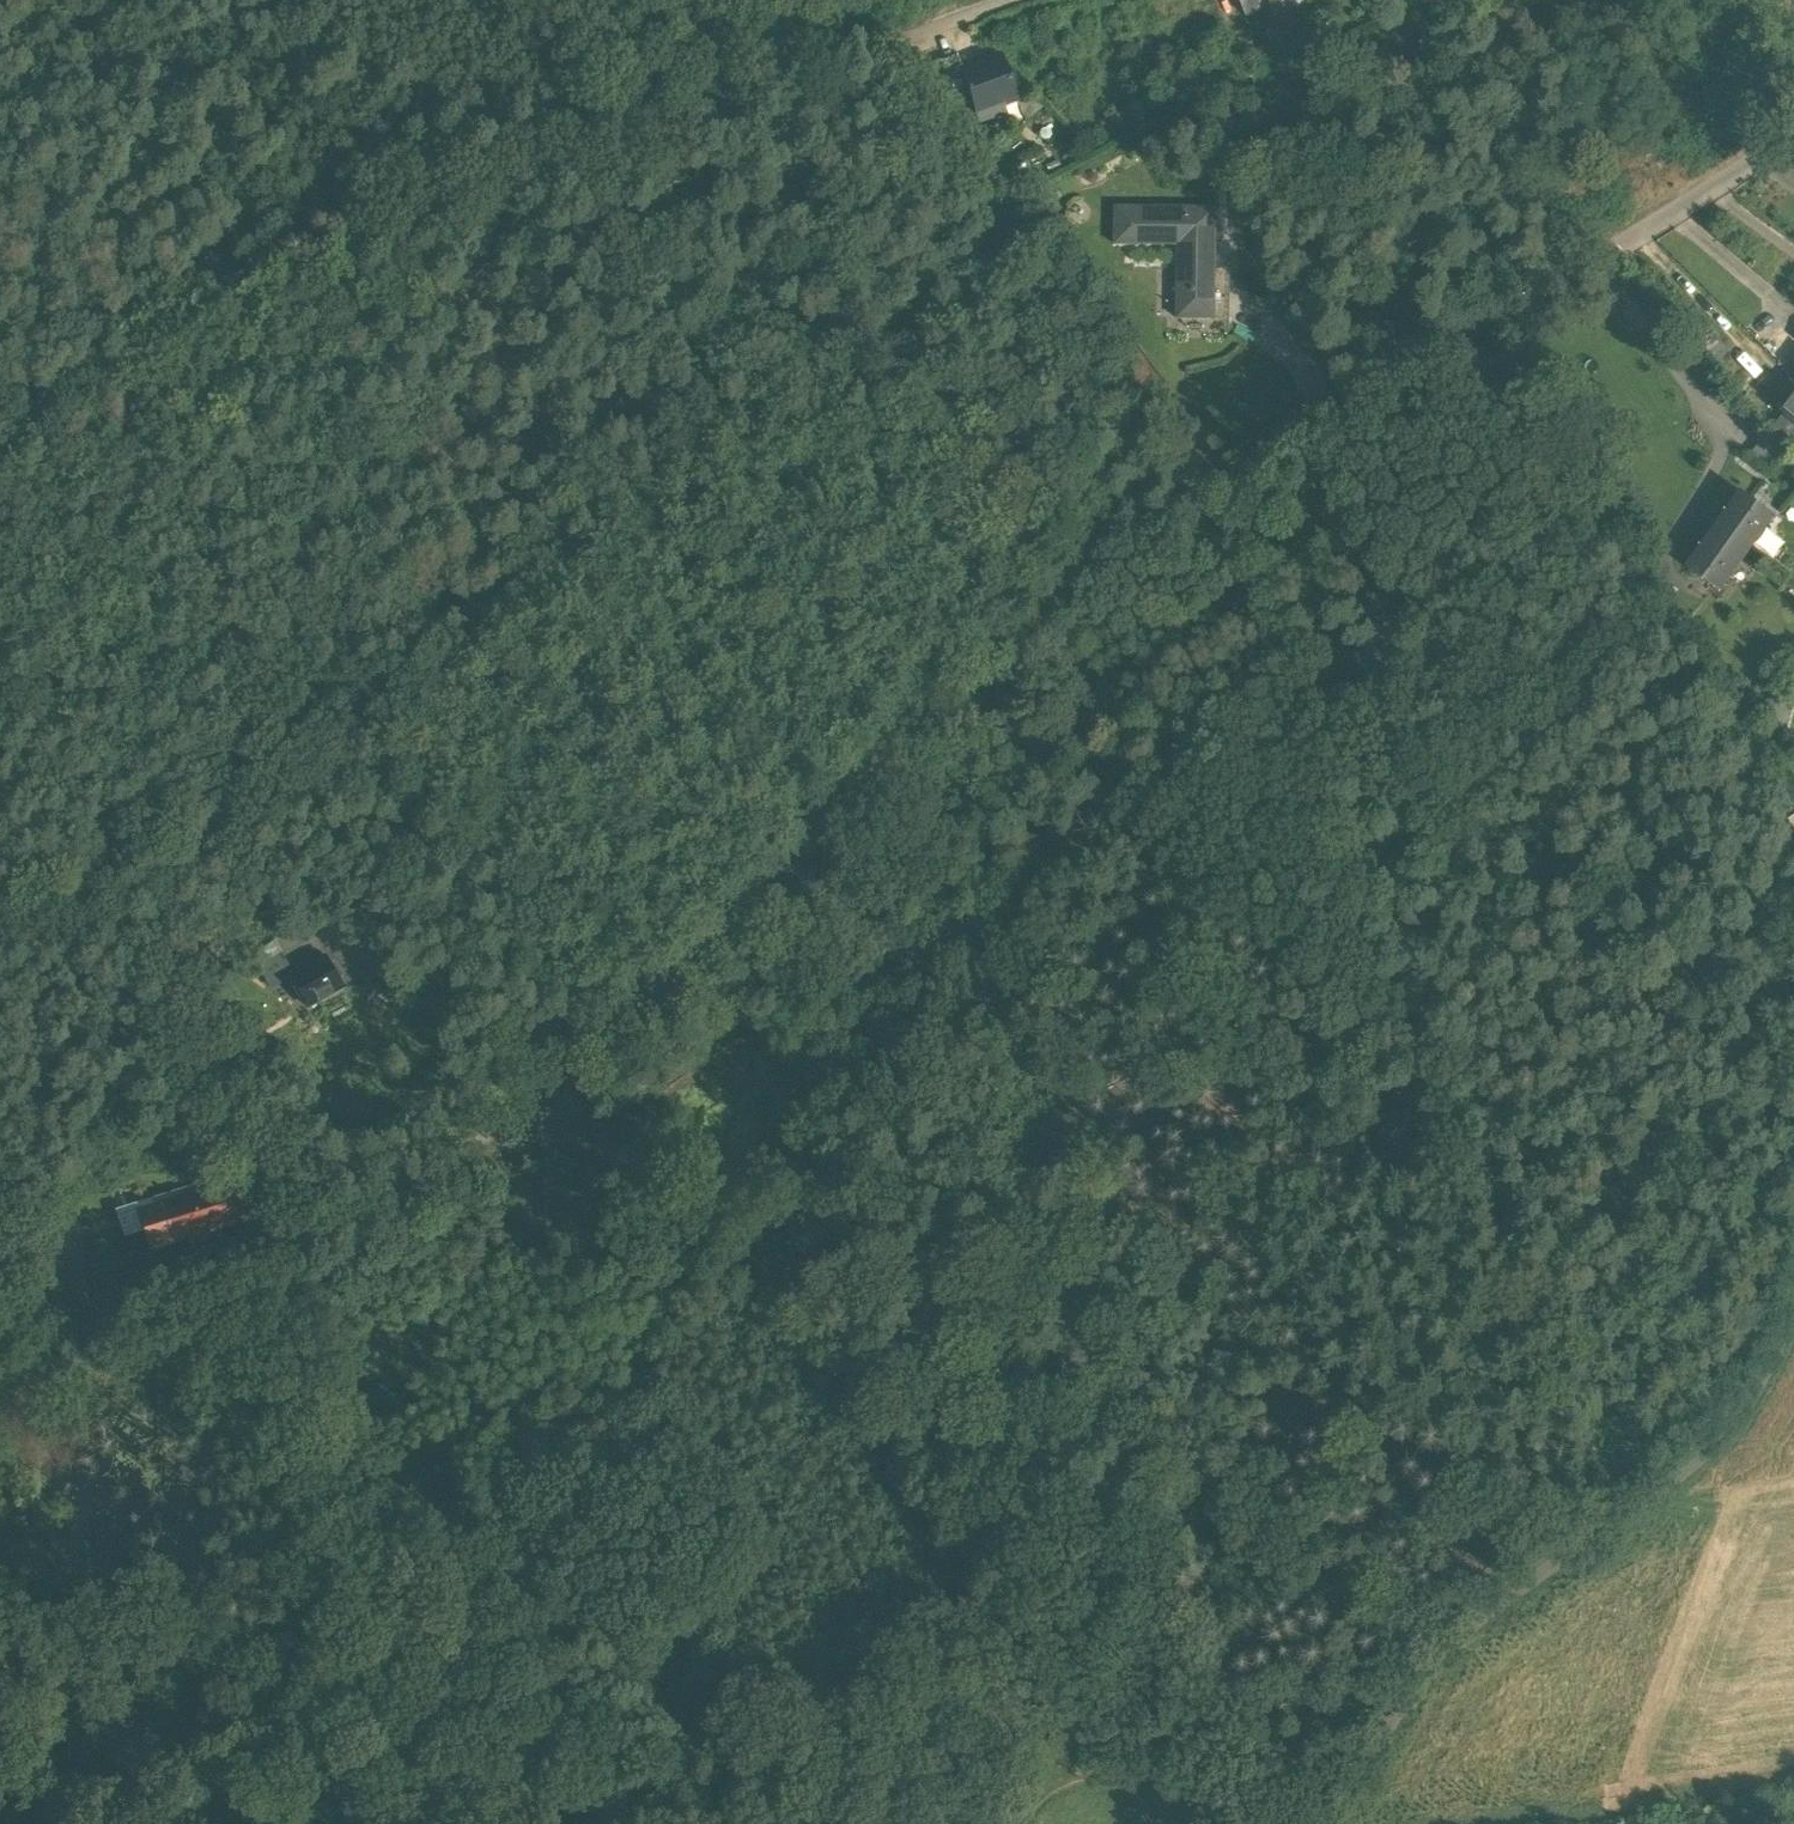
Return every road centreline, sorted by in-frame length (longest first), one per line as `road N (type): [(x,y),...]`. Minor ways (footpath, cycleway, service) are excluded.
road 1 (unclassified): [(1793,120),(1600,262),(1337,420),(981,658),(425,1188),(373,1220),(259,1261),(0,1338)]
road 2 (track): [(682,124),(270,301),(0,456)]
road 3 (residential): [(1793,1307),(1735,1429),(1695,1467),(1556,1562),(1428,1666),(1323,1823)]
road 4 (track): [(787,1293),(949,1546),(978,1676),(1005,1735),(1088,1781)]
road 5 (track): [(322,915),(232,825),(0,472)]
road 6 (track): [(682,124),(888,50)]
road 7 (track): [(1600,1823),(1793,1784)]
road 8 (residential): [(888,50),(1022,0)]

